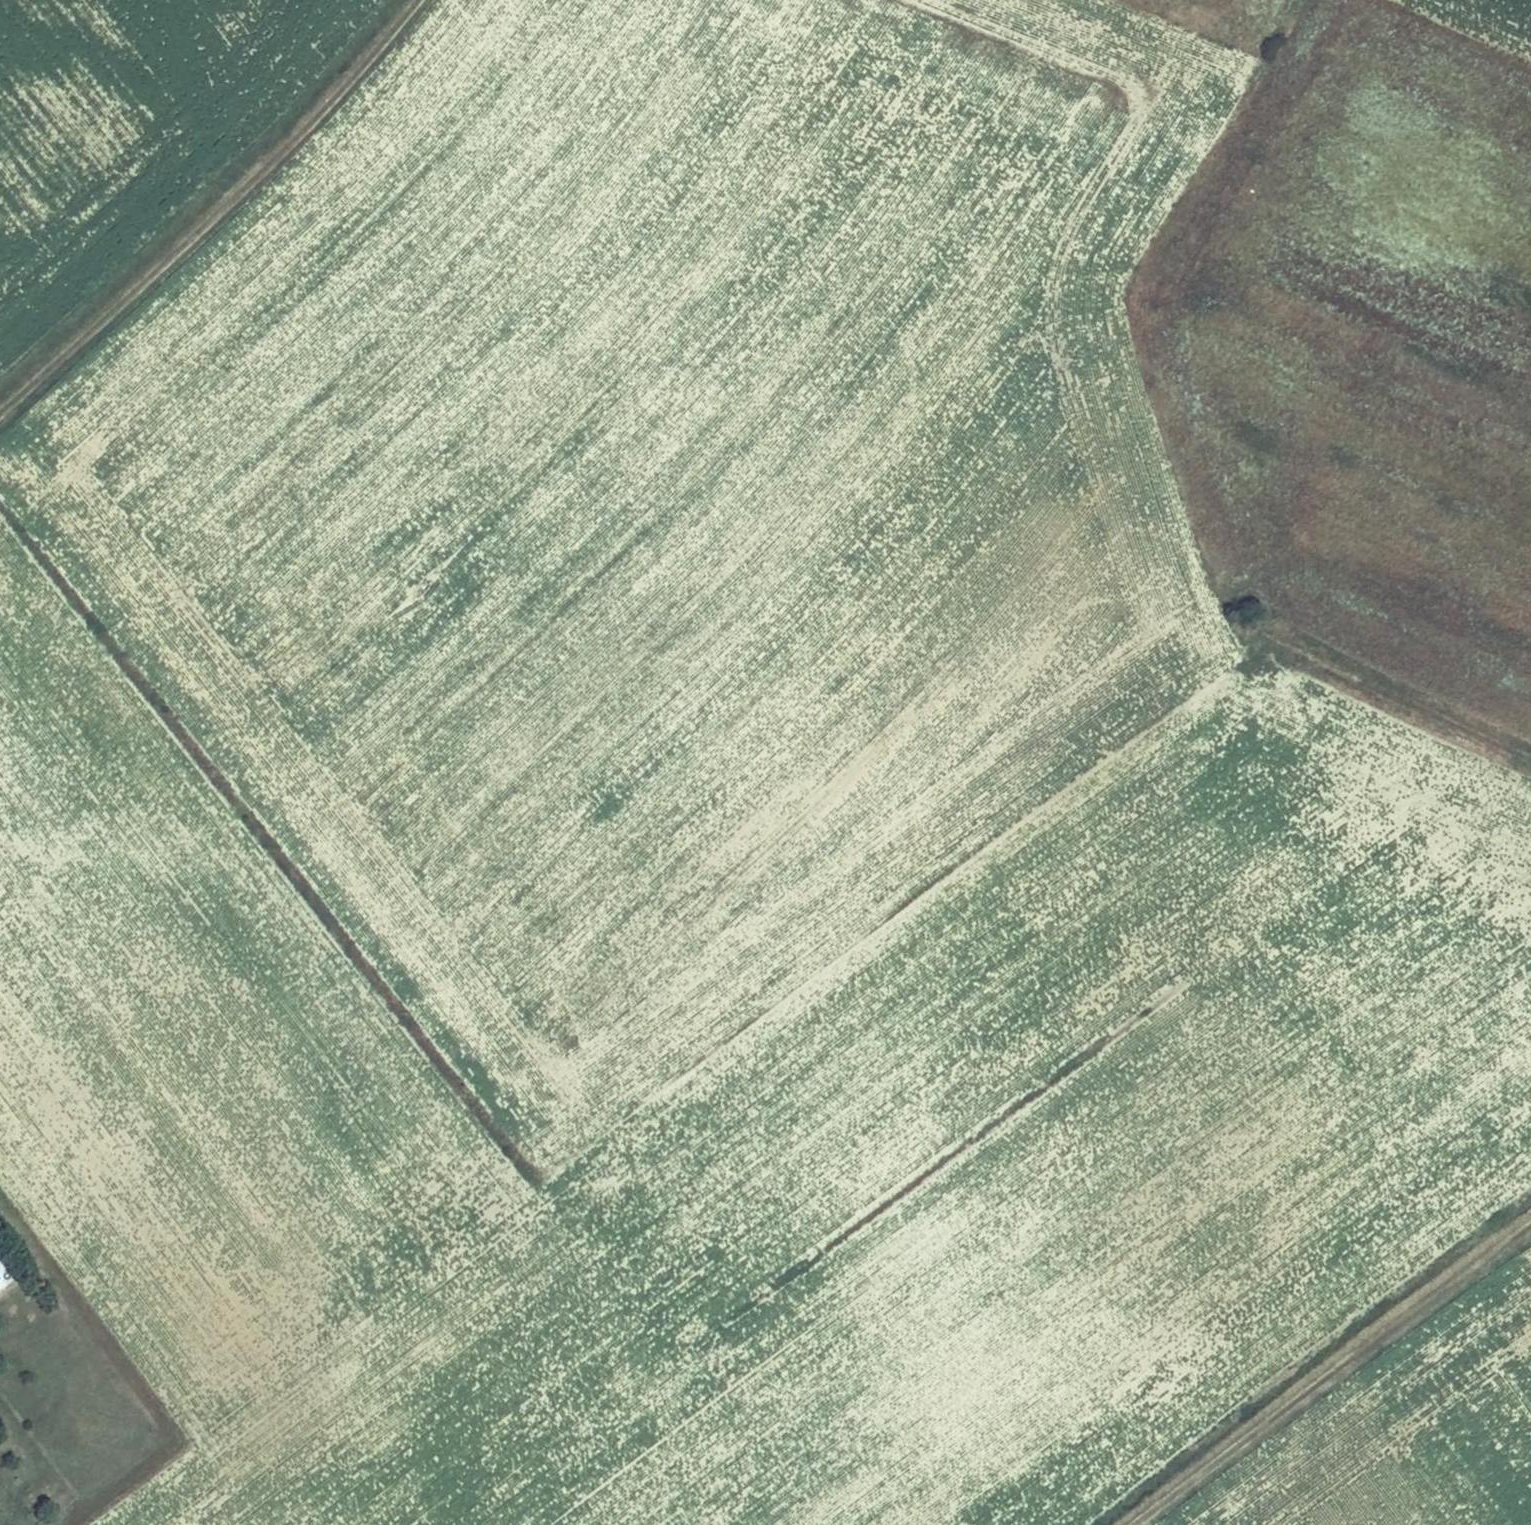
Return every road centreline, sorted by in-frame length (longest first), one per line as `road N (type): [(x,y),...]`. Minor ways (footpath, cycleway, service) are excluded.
road 1 (track): [(418,0),(349,84),(0,420)]
road 2 (track): [(1129,1524),(1530,1225)]

